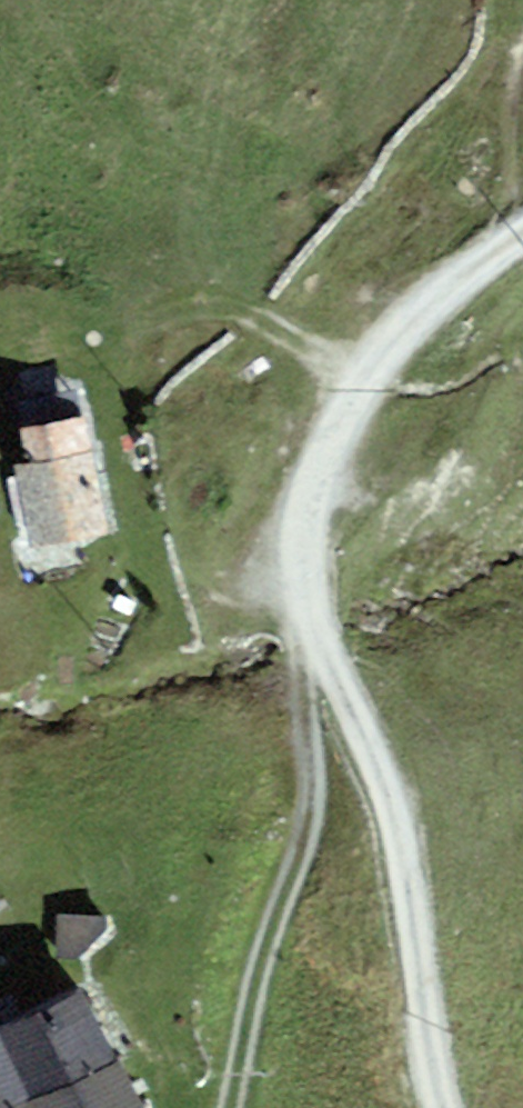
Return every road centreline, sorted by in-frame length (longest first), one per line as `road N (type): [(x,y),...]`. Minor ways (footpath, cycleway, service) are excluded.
road 1 (track): [(459,1107),(411,862),(368,715),(312,637),(294,590),(309,488),(358,400),(431,313),(522,229)]
road 2 (track): [(312,637),(317,816),(223,1107)]
road 3 (track): [(358,400),(278,333),(213,313),(6,383)]

